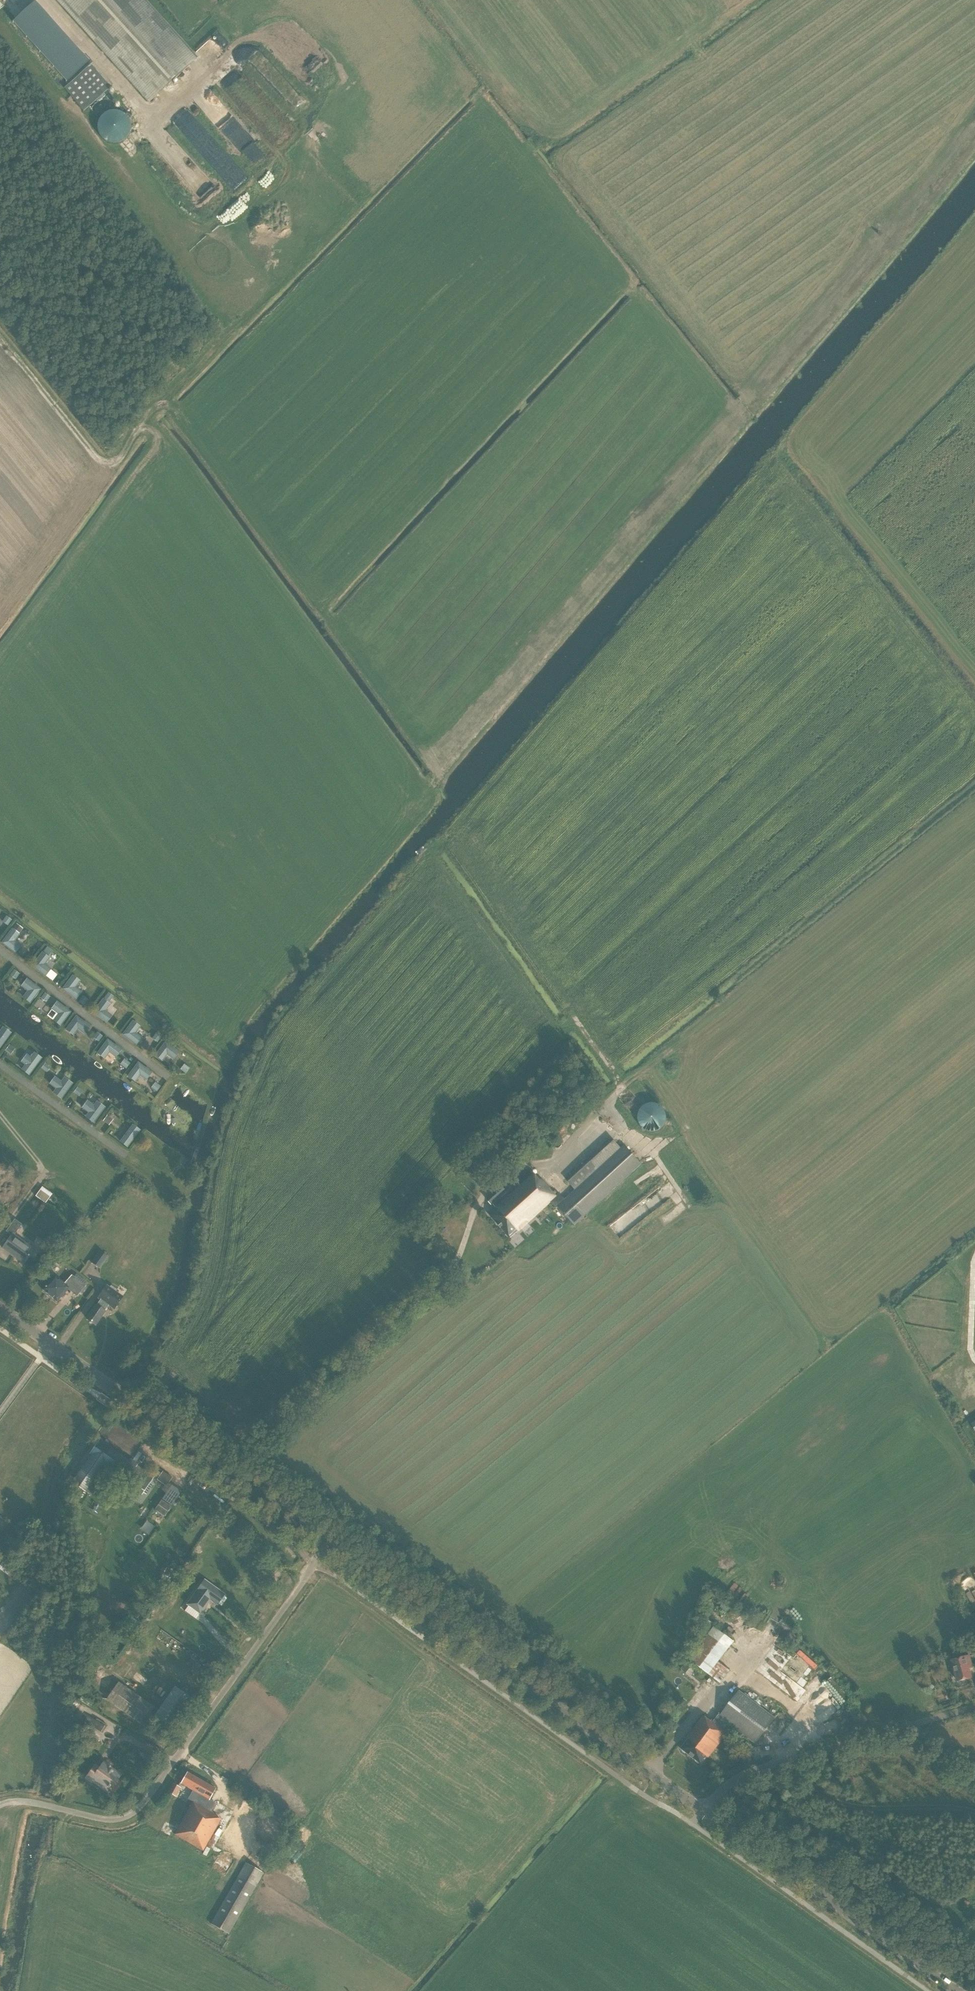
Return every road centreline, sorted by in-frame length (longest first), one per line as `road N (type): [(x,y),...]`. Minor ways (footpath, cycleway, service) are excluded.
road 1 (tertiary): [(704,1812),(328,1543)]
road 2 (unclassified): [(50,1807),(108,1819),(140,1807),(328,1543)]
road 3 (tertiary): [(328,1543),(0,1308)]
road 4 (tertiary): [(958,1990),(704,1812)]
road 5 (unclassified): [(974,1707),(751,1771),(704,1812)]
road 6 (track): [(810,1782),(851,1806),(974,1812)]

